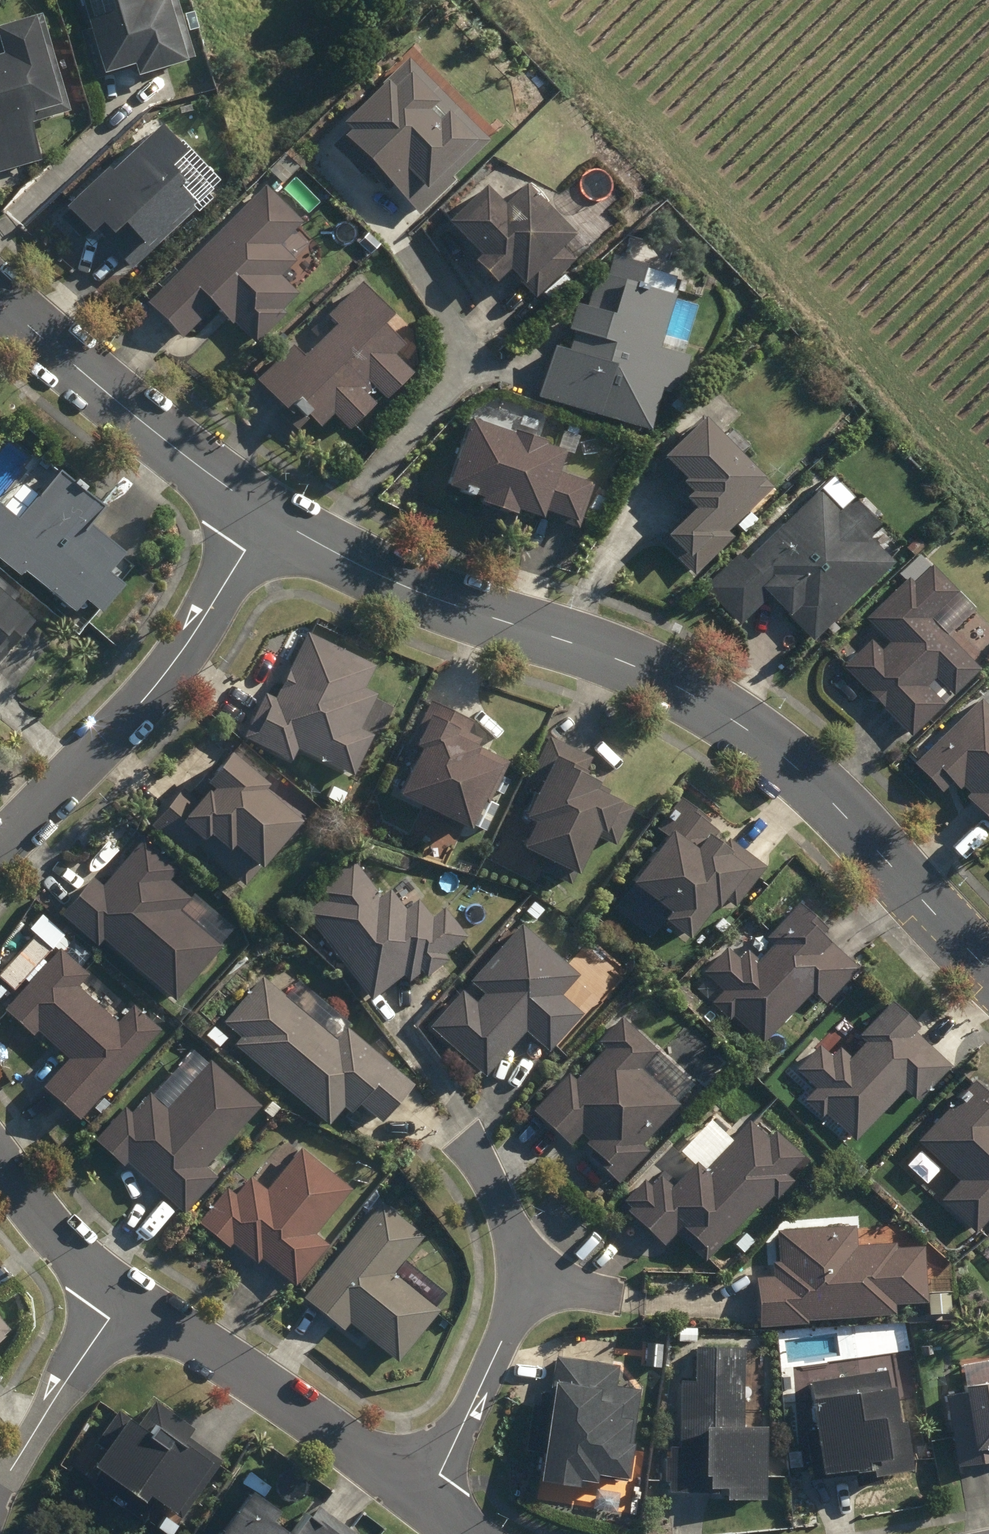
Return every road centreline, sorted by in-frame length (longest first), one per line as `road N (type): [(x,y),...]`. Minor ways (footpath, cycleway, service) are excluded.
road 1 (residential): [(266,515),(387,579),(588,646),(719,710),(815,786),(988,969)]
road 2 (residential): [(266,515),(145,699),(0,844)]
road 3 (residential): [(122,1297),(421,1498)]
road 4 (residential): [(0,300),(266,515)]
road 5 (residential): [(524,1288),(421,1498)]
road 6 (residential): [(0,1484),(122,1297)]
road 7 (residential): [(0,1168),(122,1297)]
road 8 (residential): [(473,1152),(524,1288)]

